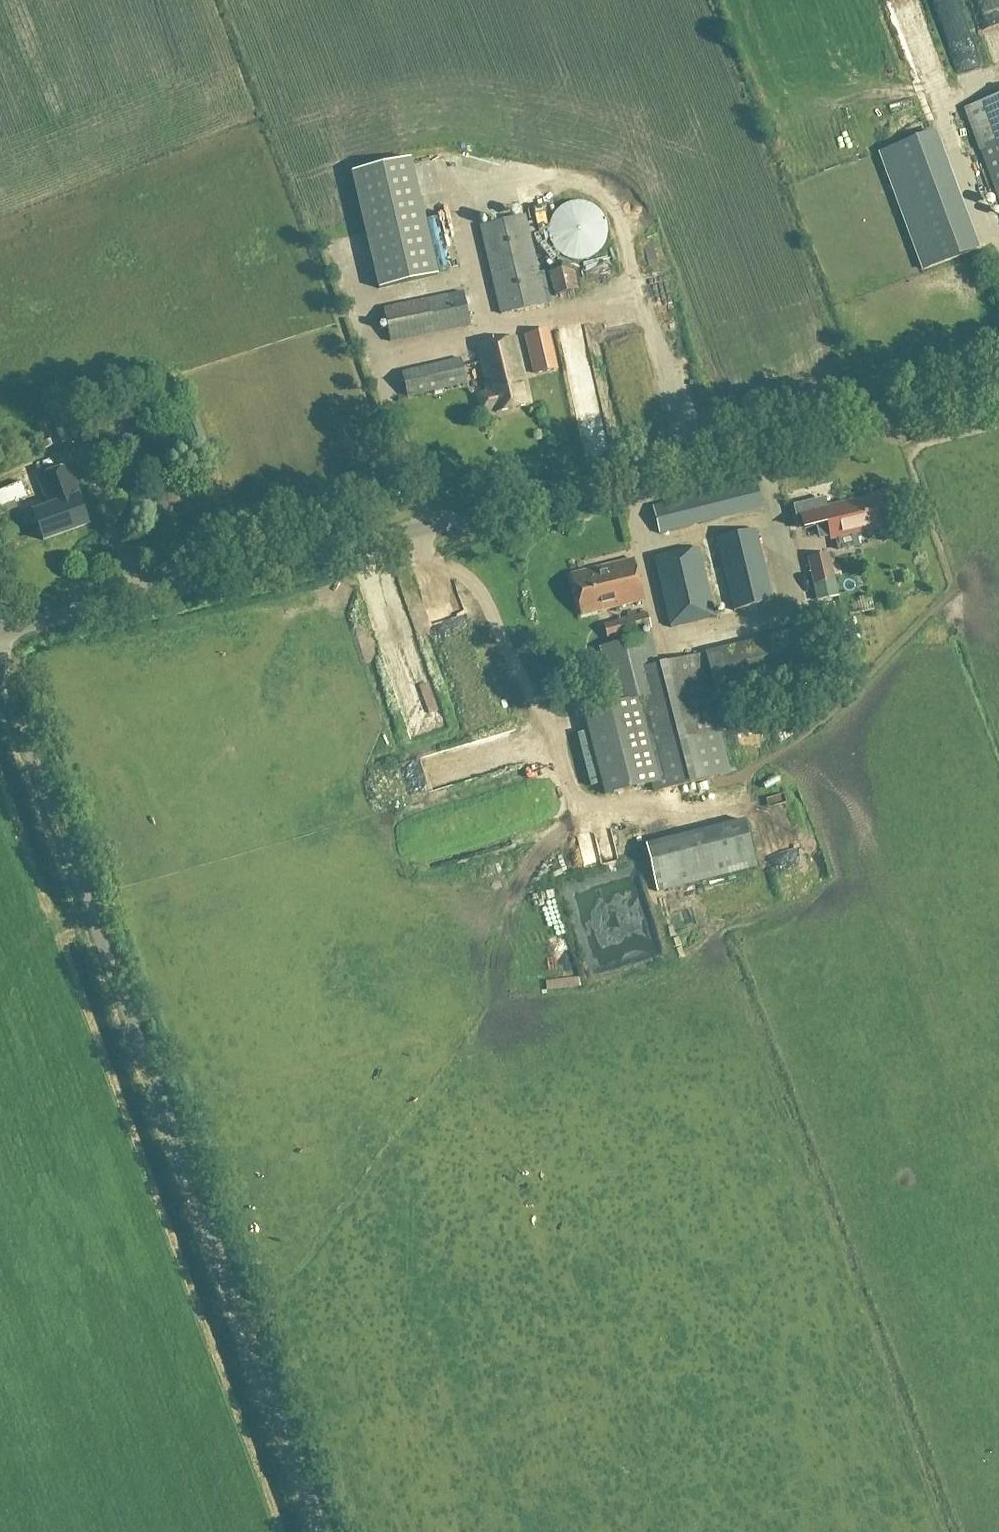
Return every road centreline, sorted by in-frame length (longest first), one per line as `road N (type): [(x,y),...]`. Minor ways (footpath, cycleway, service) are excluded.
road 1 (unclassified): [(0,633),(998,393)]
road 2 (unclassified): [(321,1531),(0,677)]

